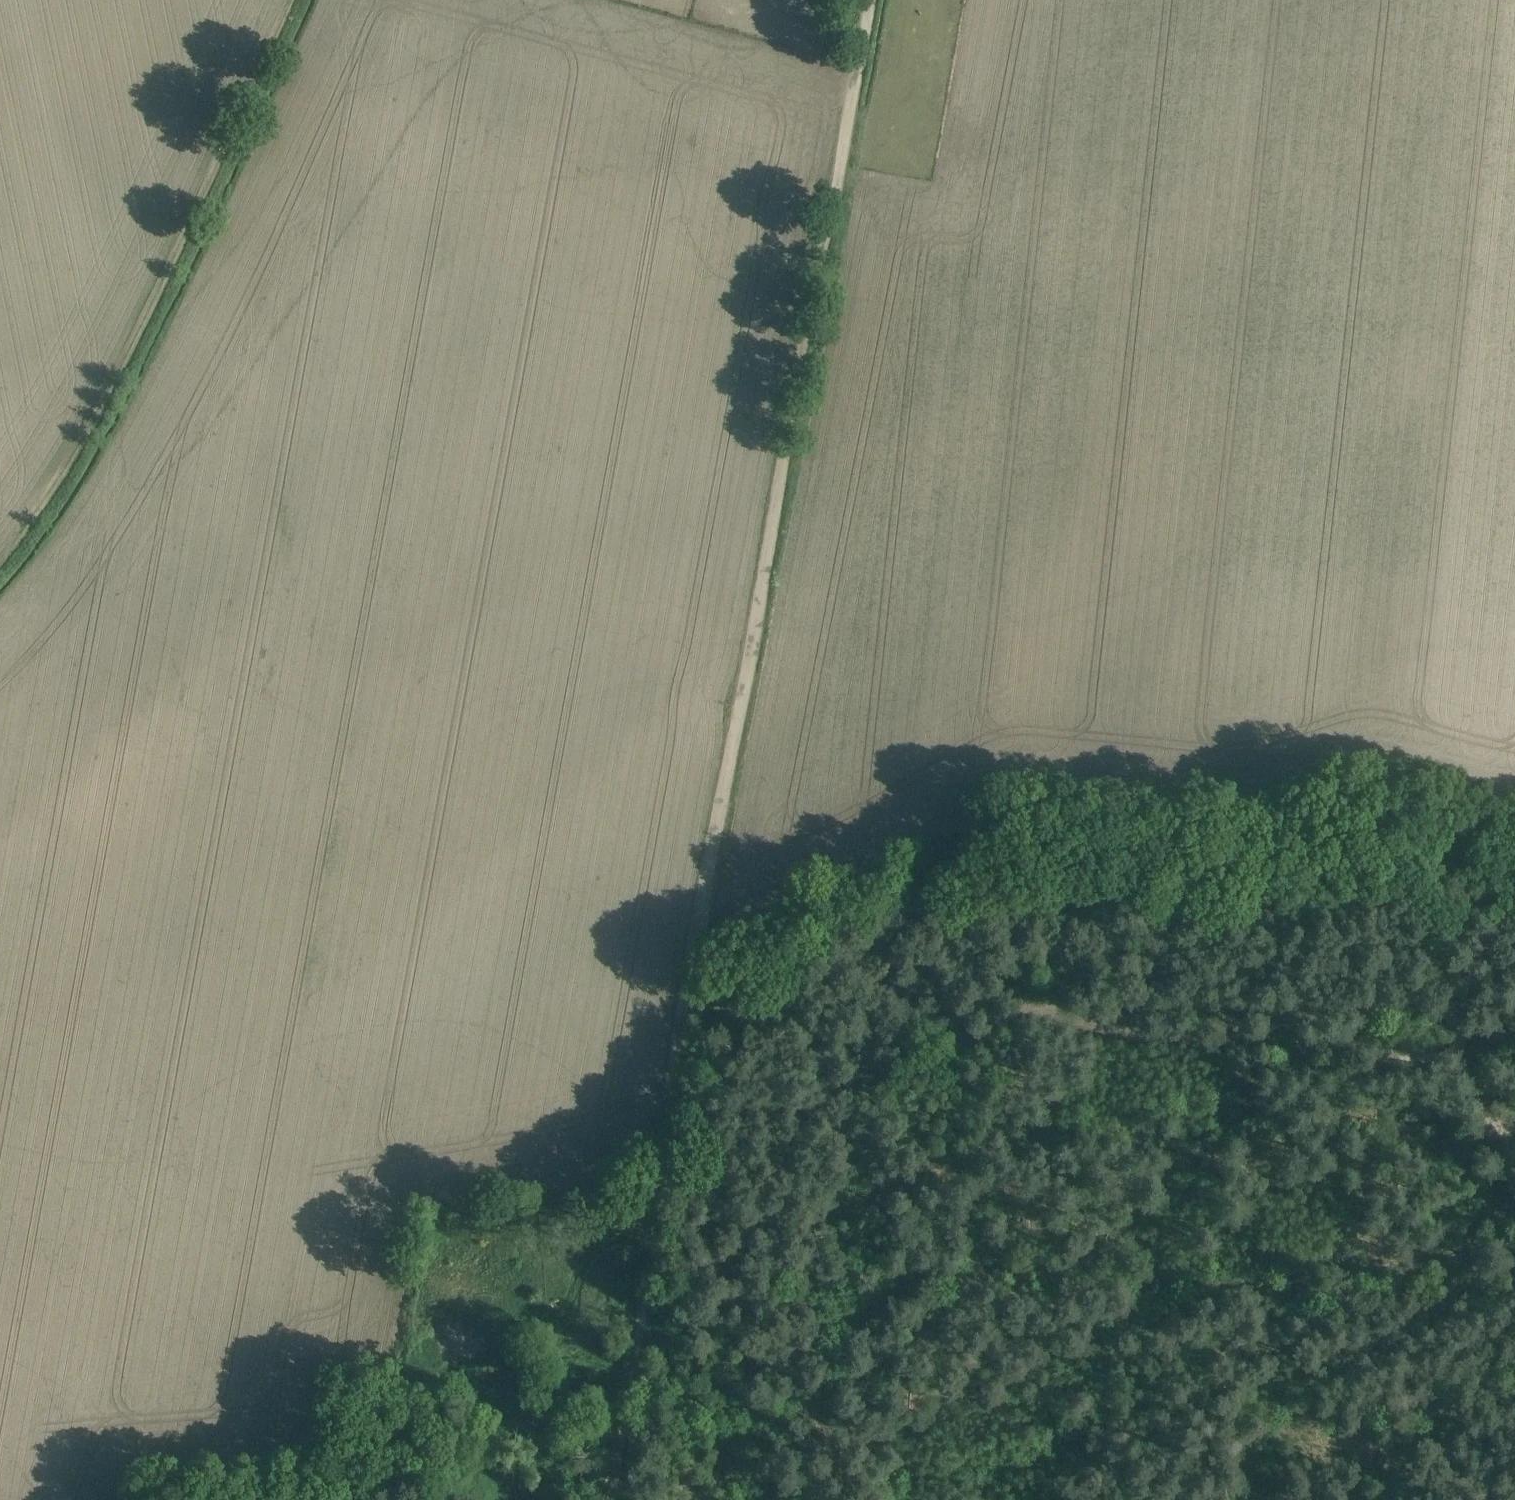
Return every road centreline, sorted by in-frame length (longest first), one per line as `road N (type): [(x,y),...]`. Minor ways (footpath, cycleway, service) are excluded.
road 1 (unclassified): [(712,876),(874,0)]
road 2 (track): [(0,576),(102,427),(301,0)]
road 3 (track): [(646,1259),(688,1000)]
road 4 (track): [(602,1499),(646,1259)]
road 5 (track): [(633,1327),(654,1340),(693,1499)]
road 6 (track): [(688,1000),(712,876)]

